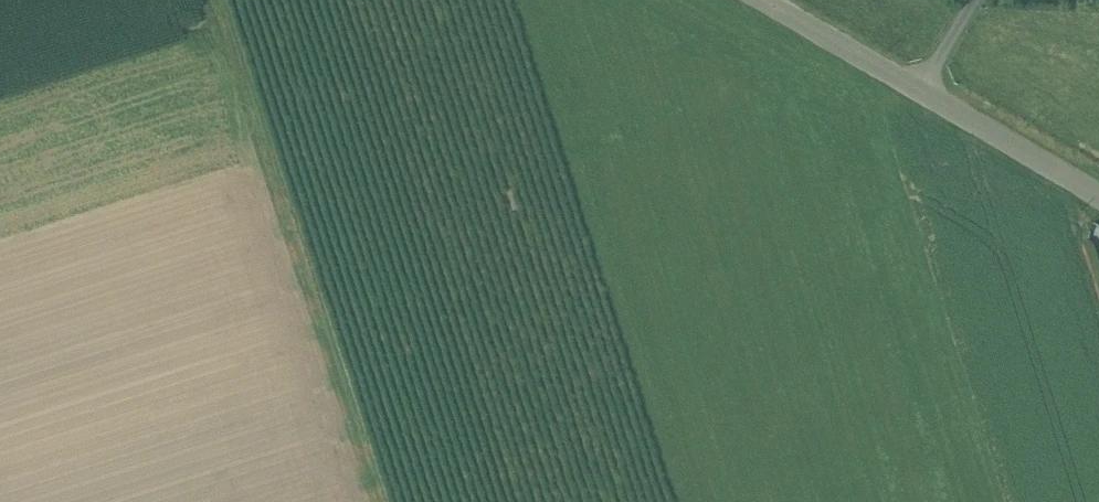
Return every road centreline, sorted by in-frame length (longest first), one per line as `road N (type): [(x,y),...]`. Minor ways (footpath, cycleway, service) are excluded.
road 1 (residential): [(765,0),(1098,195)]

